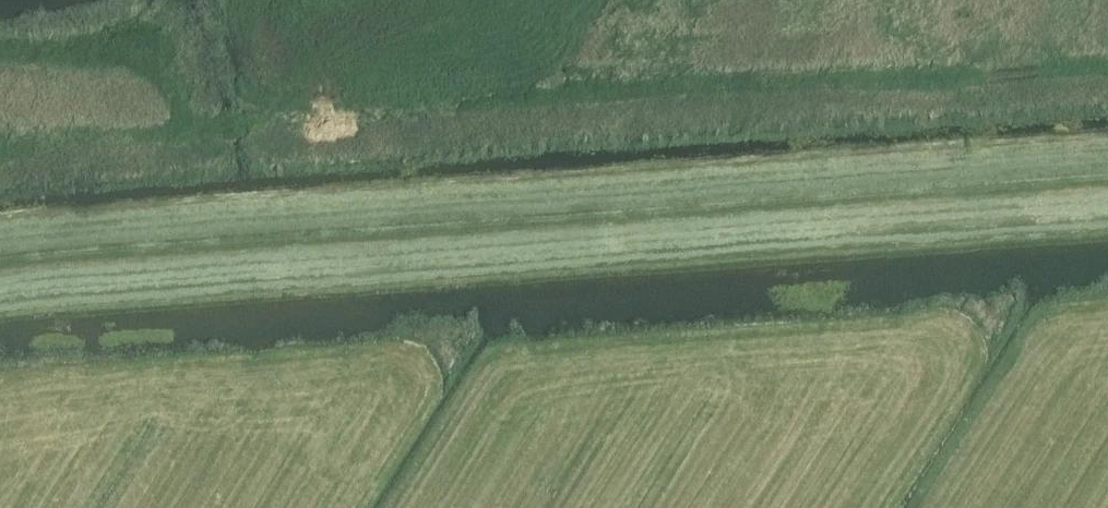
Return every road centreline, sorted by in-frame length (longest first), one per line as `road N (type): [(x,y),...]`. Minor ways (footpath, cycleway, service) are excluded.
road 1 (track): [(1107,69),(551,93),(0,154)]
road 2 (track): [(1107,167),(0,253)]
road 3 (track): [(181,135),(158,75),(142,63),(0,56)]

